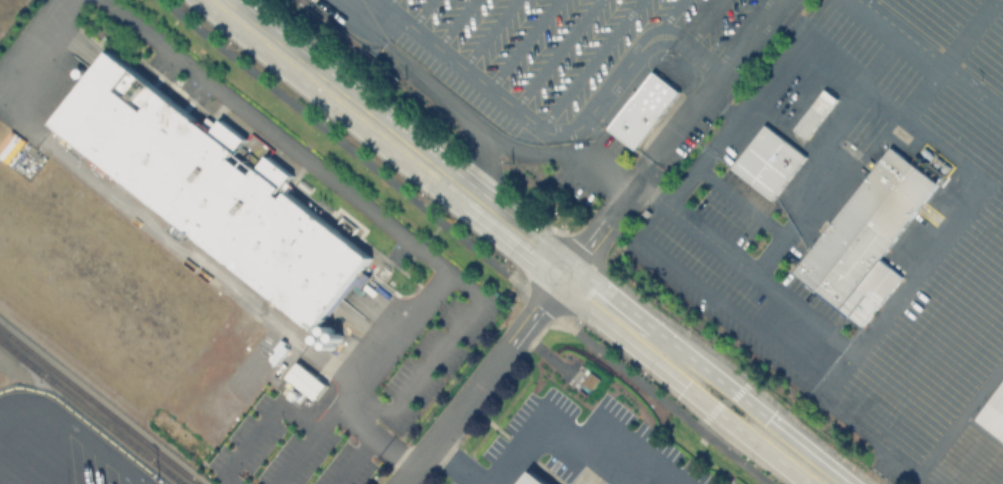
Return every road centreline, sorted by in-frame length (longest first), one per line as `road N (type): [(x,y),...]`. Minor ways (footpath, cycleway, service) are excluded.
road 1 (primary): [(217,0),(680,364)]
road 2 (residential): [(400,483),(567,275)]
road 3 (primary): [(680,364),(684,384),(742,431),(774,439)]
road 4 (primary): [(774,439),(766,417),(705,370),(680,364)]

